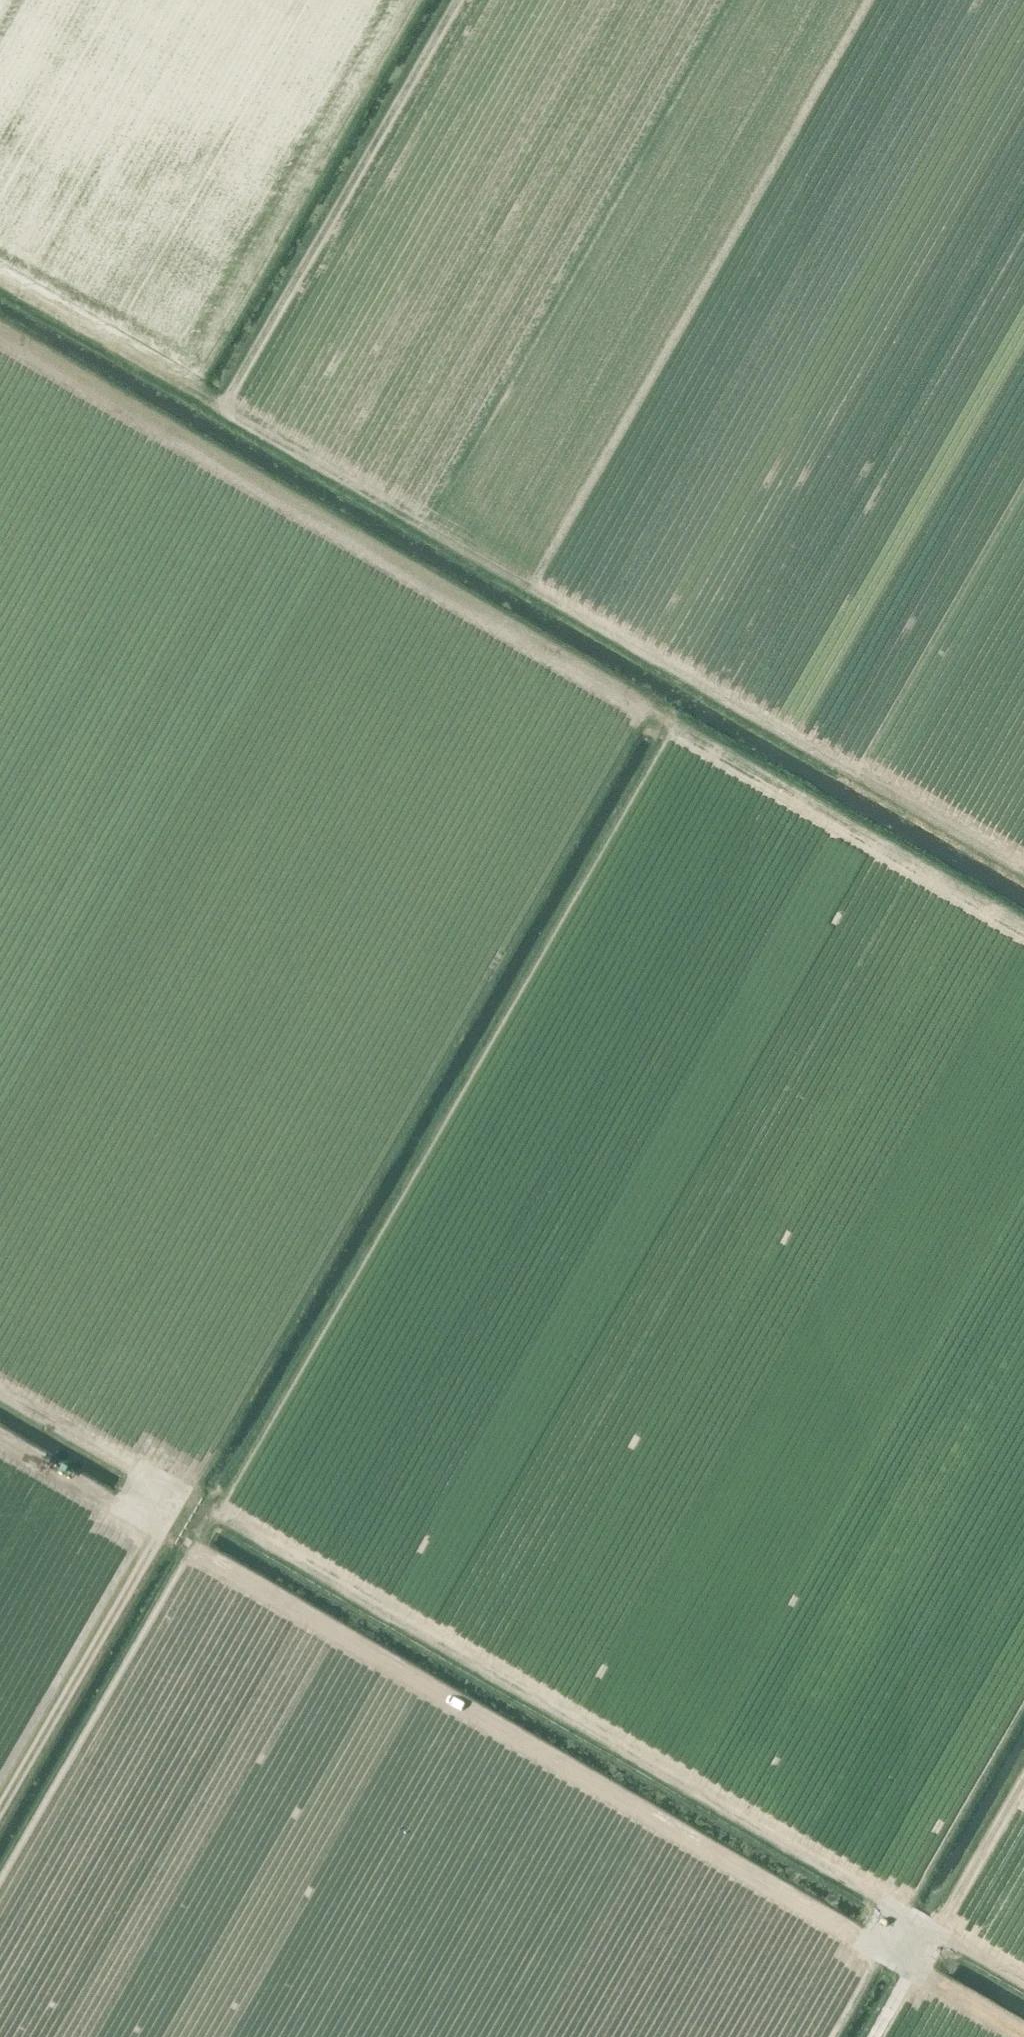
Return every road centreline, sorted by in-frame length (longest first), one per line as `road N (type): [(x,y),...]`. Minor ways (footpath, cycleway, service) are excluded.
road 1 (track): [(172,1513),(0,1811)]

